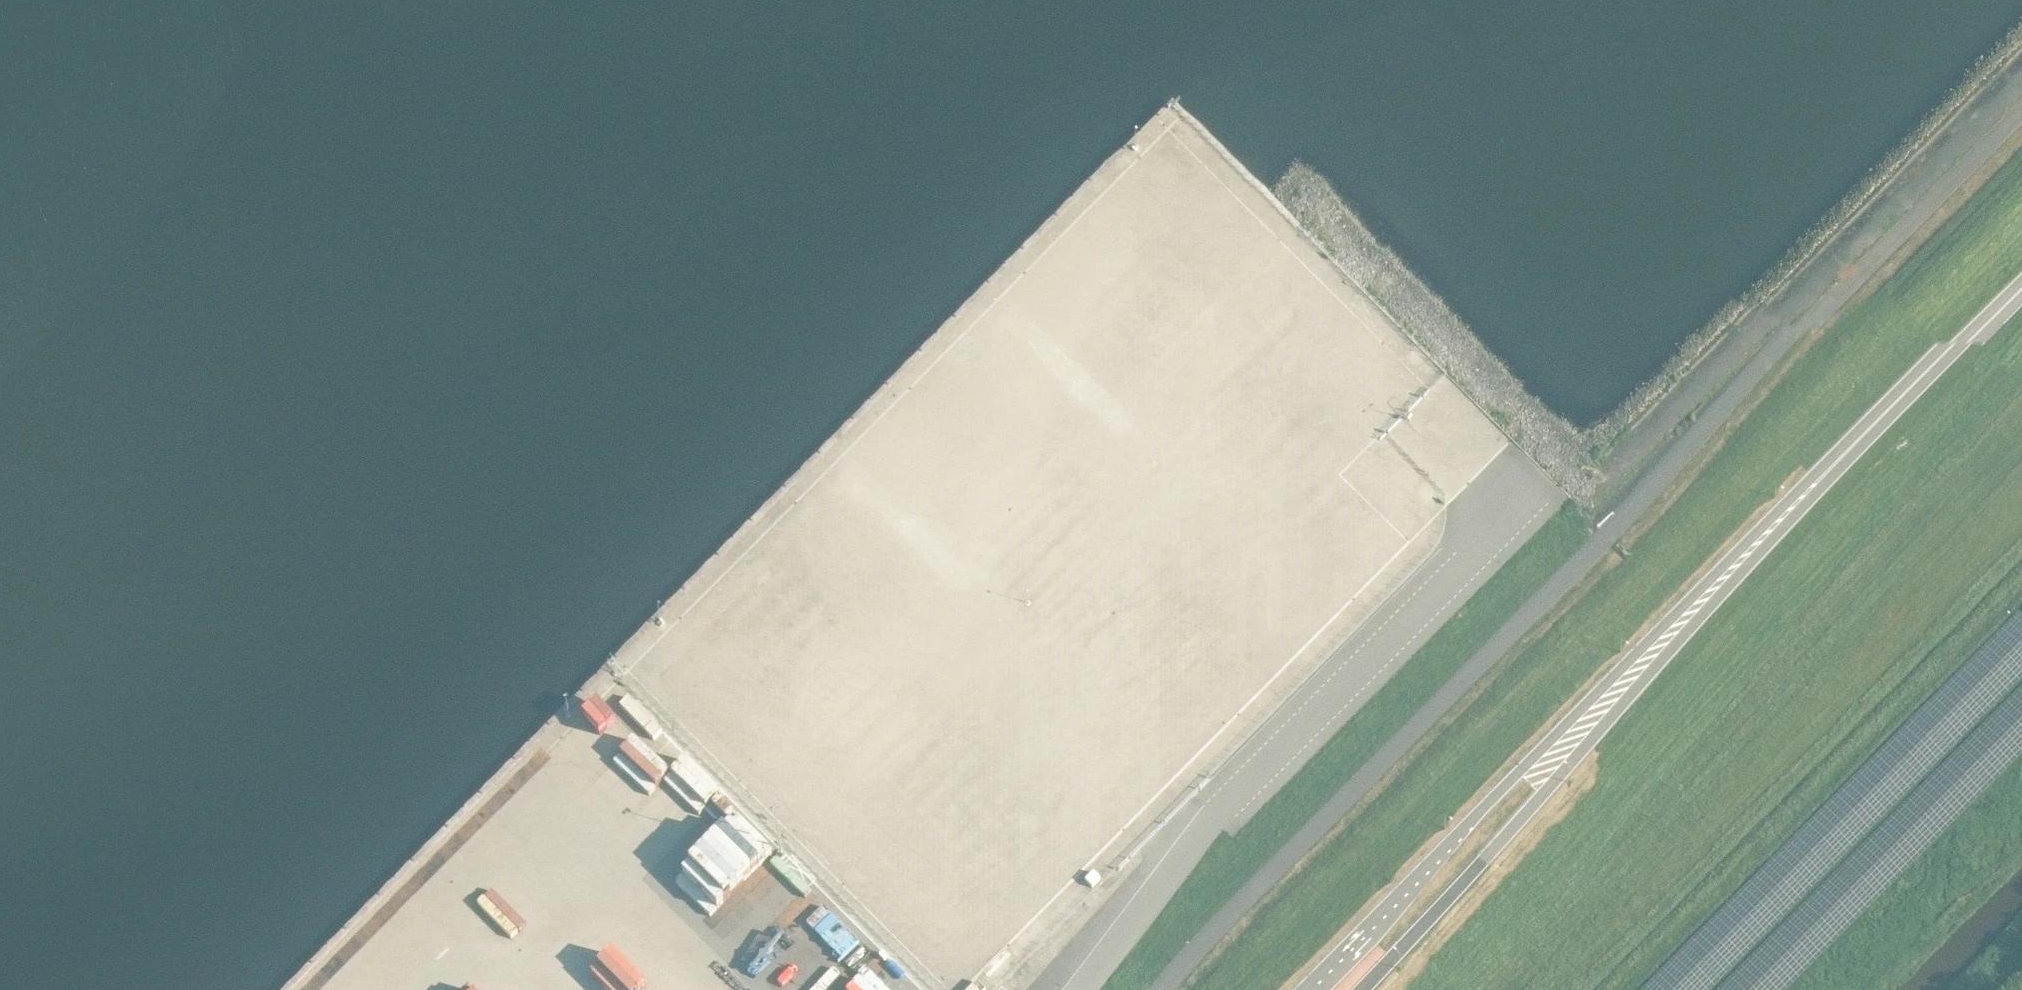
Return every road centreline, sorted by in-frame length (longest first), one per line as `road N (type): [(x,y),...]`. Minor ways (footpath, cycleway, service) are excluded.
road 1 (tertiary): [(1573,735),(2021,285)]
road 2 (unclassified): [(1499,517),(1226,798),(1077,989)]
road 3 (tertiary): [(1573,735),(1462,829),(1305,989)]
road 4 (tertiary): [(1357,989),(1495,848),(1573,735)]

